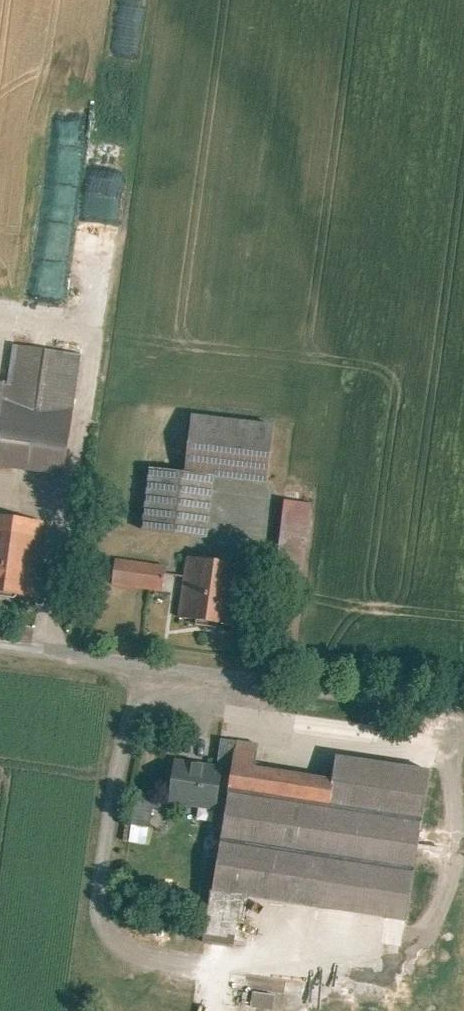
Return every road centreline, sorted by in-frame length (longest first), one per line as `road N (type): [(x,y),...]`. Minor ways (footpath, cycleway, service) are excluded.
road 1 (unclassified): [(463,704),(0,639)]

